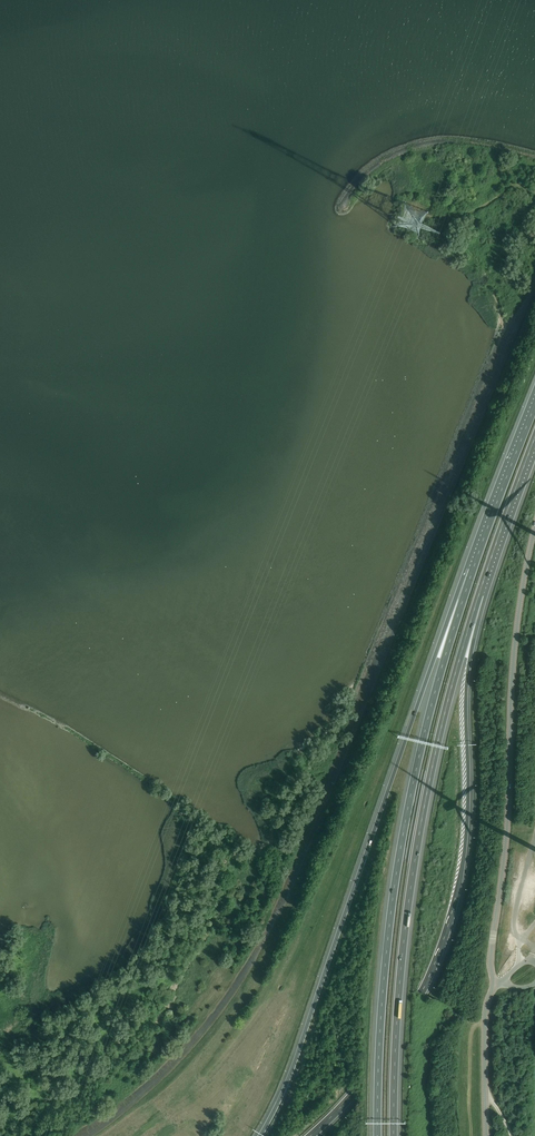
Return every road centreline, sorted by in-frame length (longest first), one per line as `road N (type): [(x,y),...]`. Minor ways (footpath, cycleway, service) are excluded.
road 1 (tertiary): [(486,1135),(485,1012),(508,816),(514,656),(534,529)]
road 2 (motorway): [(473,570),(435,654),(295,1063),(260,1135)]
road 3 (motorway): [(311,1135),(406,1021),(447,930),(466,836),(466,695),(479,595)]
road 4 (motorway): [(473,570),(422,743),(394,886),(377,1135)]
road 5 (motorway): [(393,1135),(411,885),(437,744),(479,595)]
road 6 (motorway): [(534,406),(473,570)]
road 7 (motorway): [(479,595),(534,437)]

